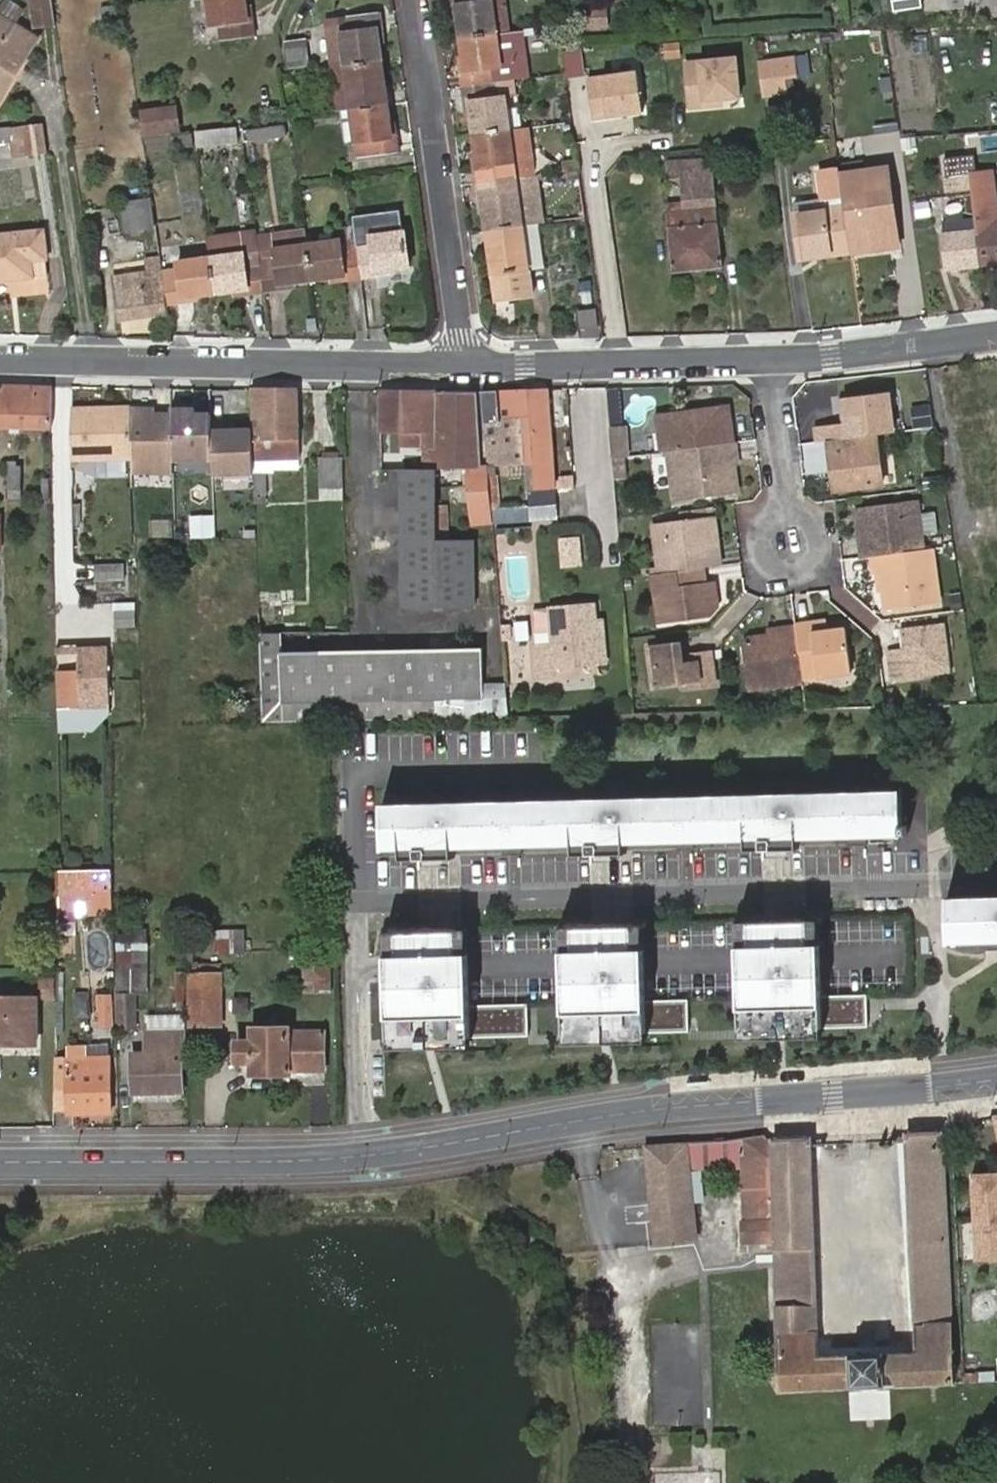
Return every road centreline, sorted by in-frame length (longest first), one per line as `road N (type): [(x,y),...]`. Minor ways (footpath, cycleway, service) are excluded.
road 1 (tertiary): [(0,1161),(382,1155),(655,1110),(996,1079)]
road 2 (residential): [(996,333),(808,360),(464,364)]
road 3 (residential): [(464,364),(0,356)]
road 4 (residential): [(464,364),(417,0)]

